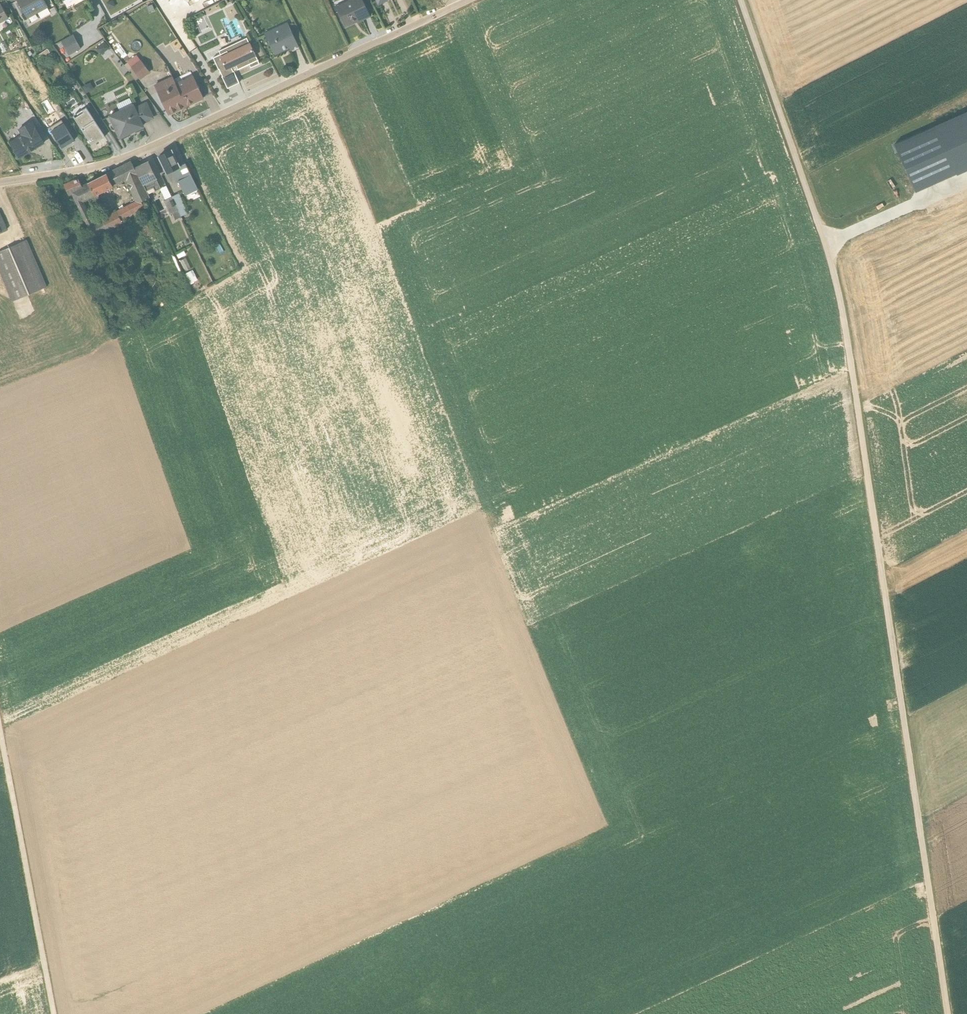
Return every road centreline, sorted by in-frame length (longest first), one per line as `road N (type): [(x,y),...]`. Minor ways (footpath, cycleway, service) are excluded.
road 1 (unclassified): [(949,1013),(843,312),(741,0)]
road 2 (residential): [(468,0),(129,157),(0,182)]
road 3 (unclassified): [(0,736),(54,1013)]

